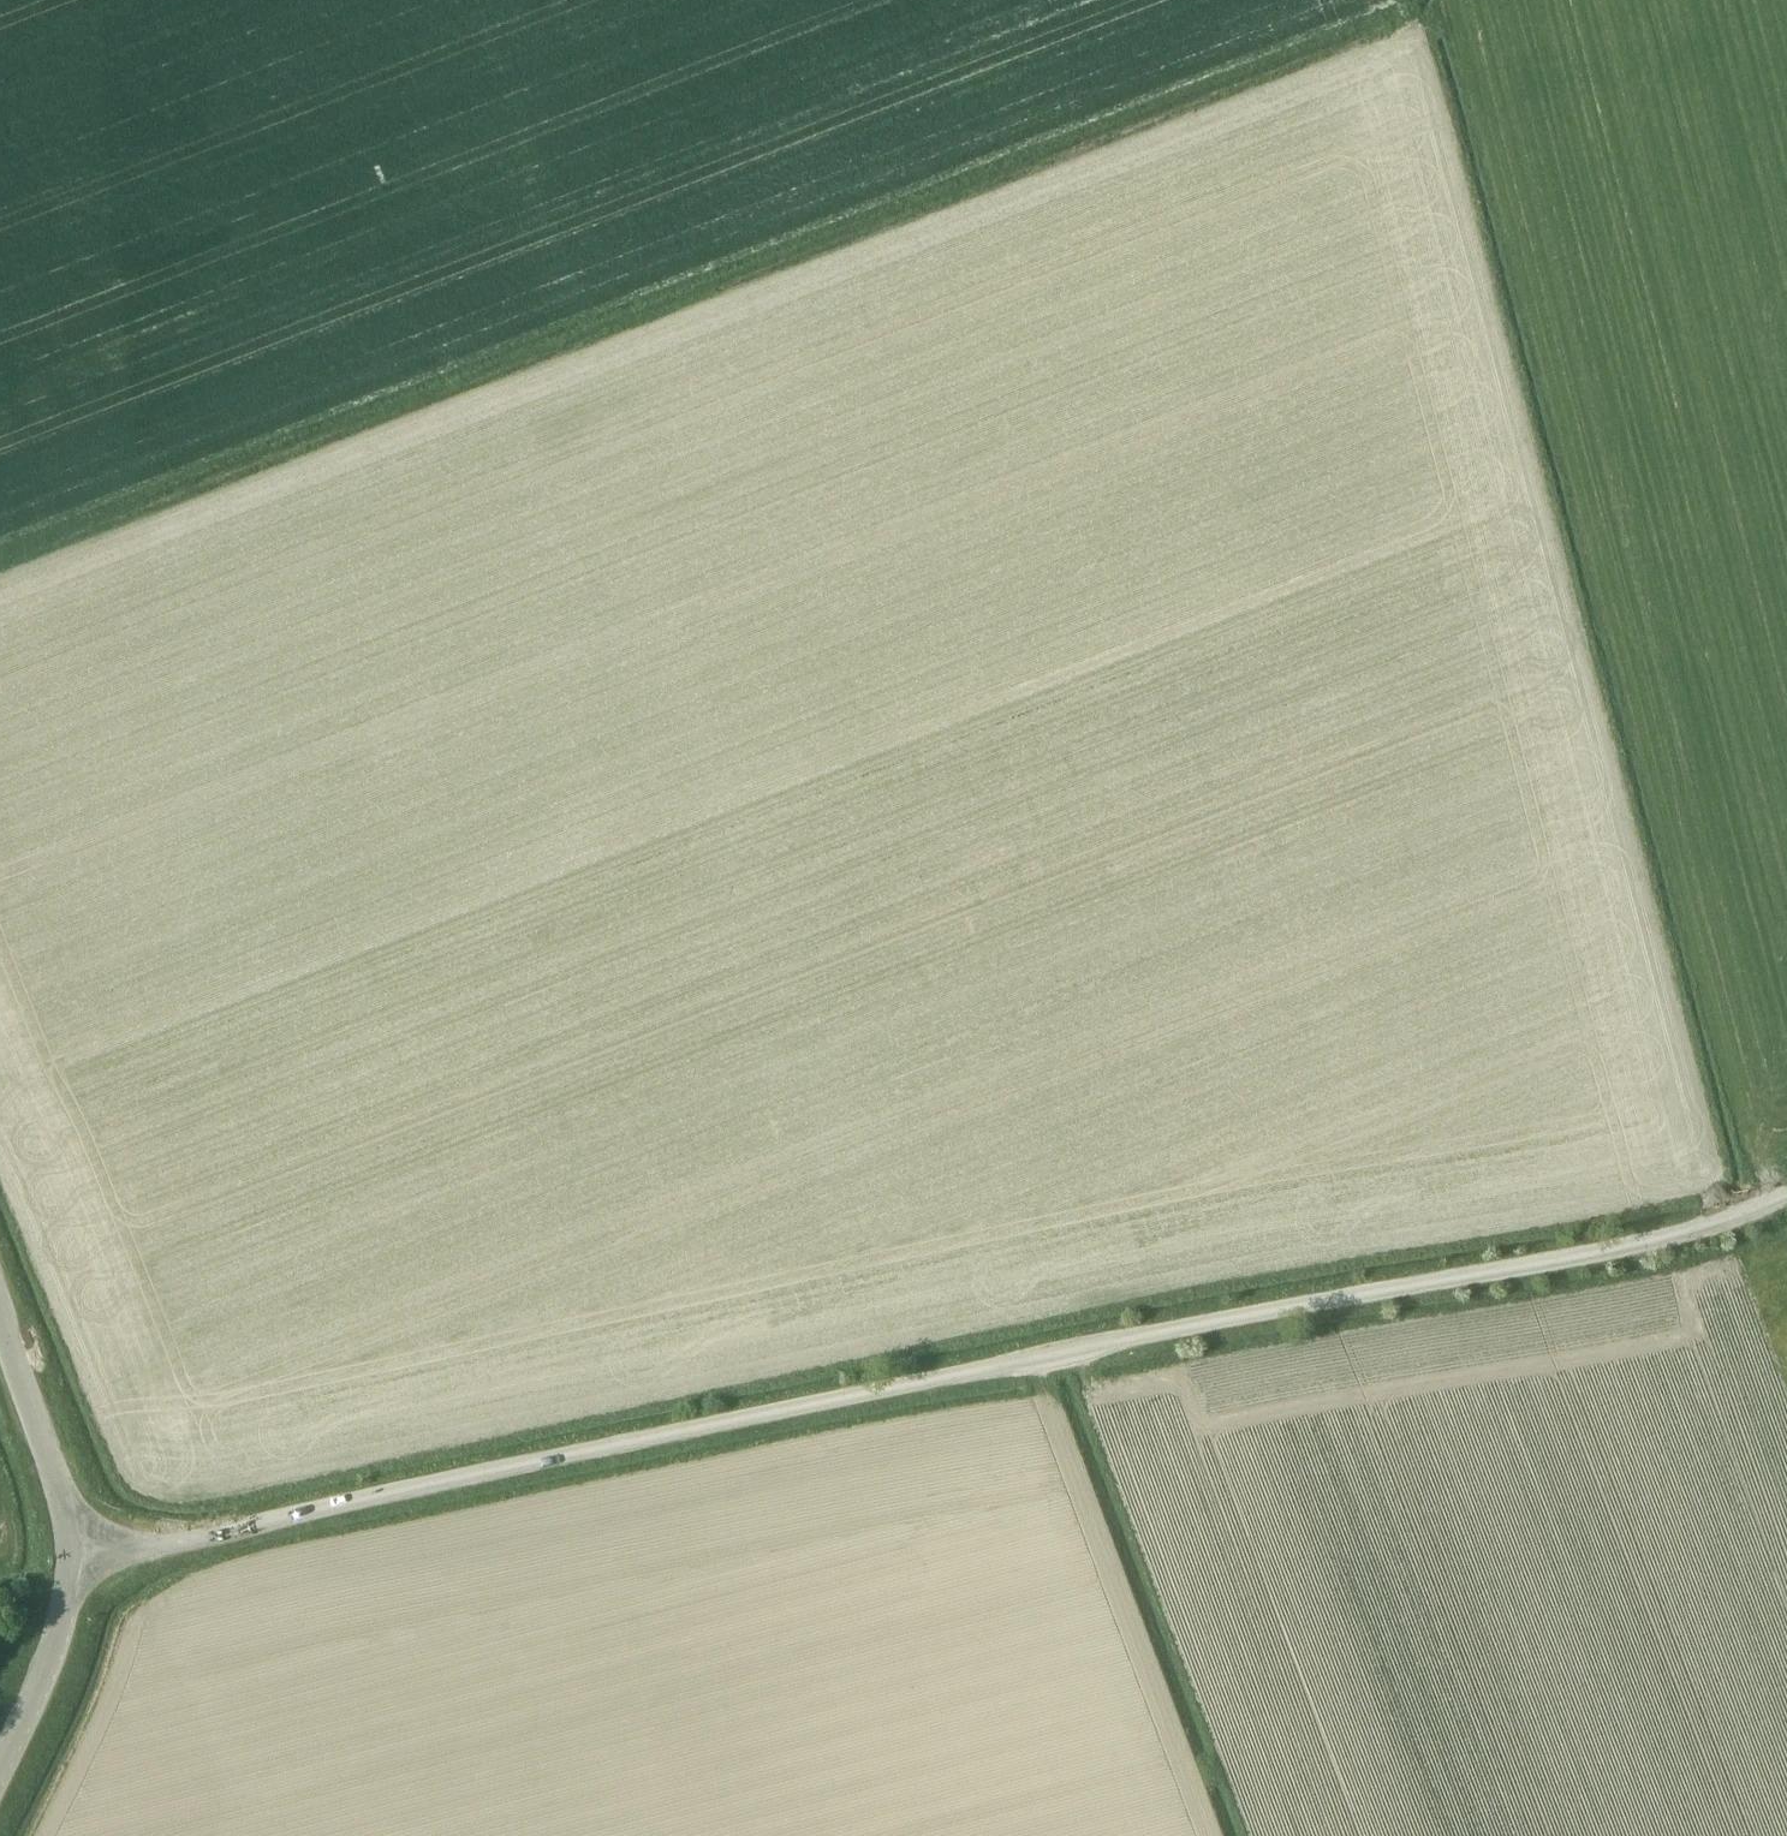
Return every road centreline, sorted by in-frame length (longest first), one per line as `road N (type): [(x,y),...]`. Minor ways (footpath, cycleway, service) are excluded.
road 1 (unclassified): [(80,1565),(1301,1311),(1589,1261),(1699,1234),(1786,1197)]
road 2 (tertiary): [(80,1565),(57,1475),(0,1326)]
road 3 (tertiary): [(0,1769),(52,1658),(80,1565)]

